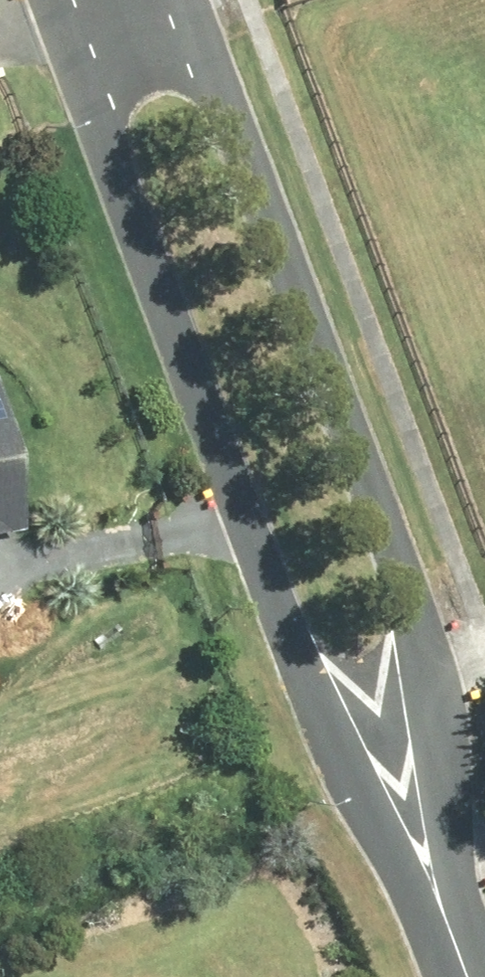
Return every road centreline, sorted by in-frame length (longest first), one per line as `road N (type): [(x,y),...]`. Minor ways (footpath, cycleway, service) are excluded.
road 1 (residential): [(384,764),(316,693),(271,615),(46,10)]
road 2 (residential): [(171,0),(393,606),(384,764)]
road 3 (residential): [(384,764),(464,976)]

